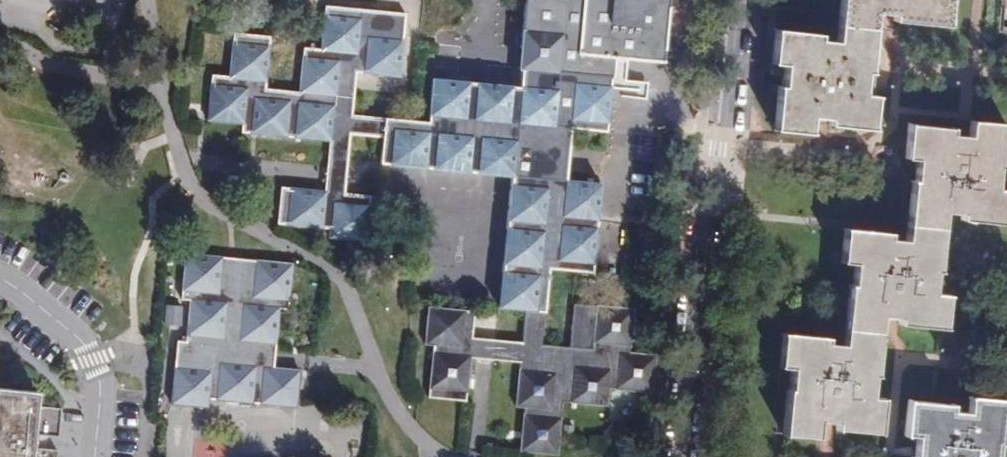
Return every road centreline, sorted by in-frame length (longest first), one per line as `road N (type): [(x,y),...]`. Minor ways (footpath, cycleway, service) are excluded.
road 1 (residential): [(725,0),(684,456)]
road 2 (residential): [(93,456),(99,382),(91,357),(0,281)]

